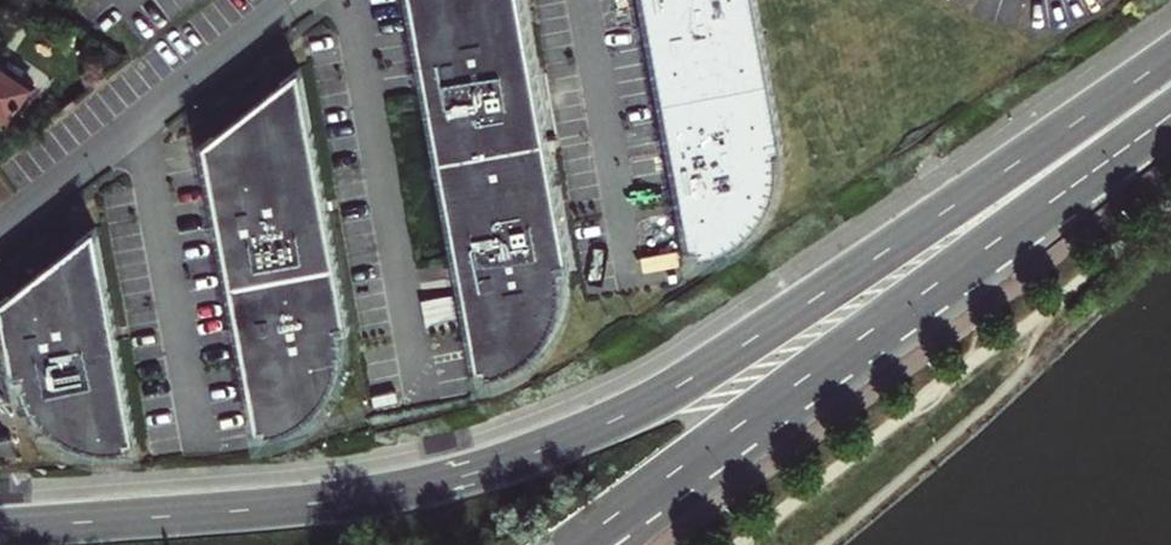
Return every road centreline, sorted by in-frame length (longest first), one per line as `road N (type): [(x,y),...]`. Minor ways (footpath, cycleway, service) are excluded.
road 1 (primary): [(1170,54),(862,265),(654,397),(577,435),(380,492),(27,525)]
road 2 (primary): [(572,544),(1075,183)]
road 3 (tertiary): [(631,544),(1075,183)]

